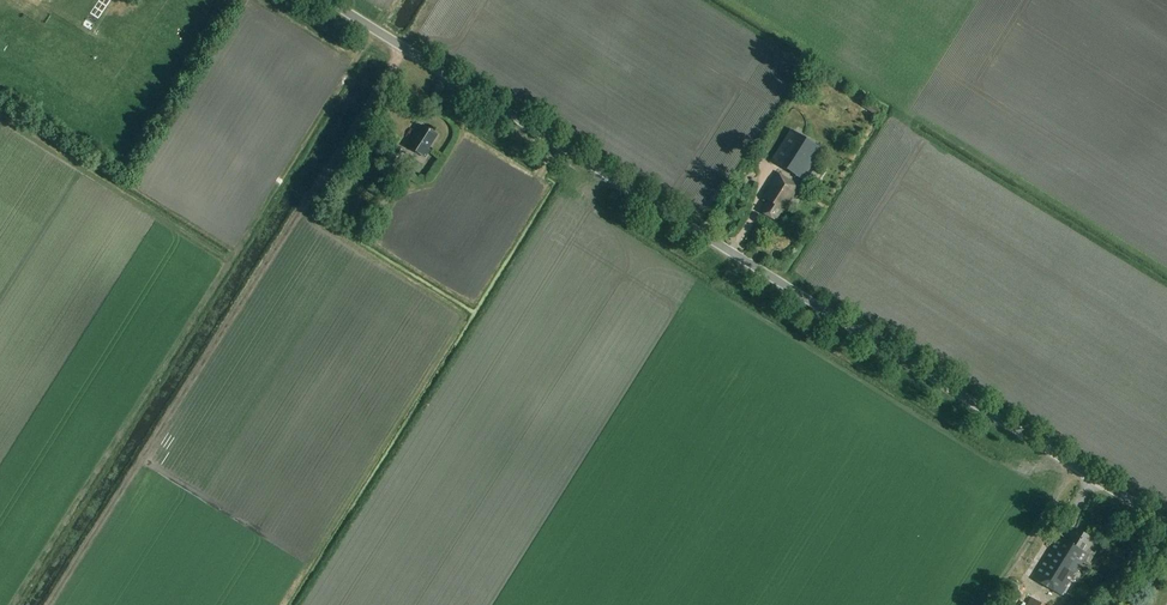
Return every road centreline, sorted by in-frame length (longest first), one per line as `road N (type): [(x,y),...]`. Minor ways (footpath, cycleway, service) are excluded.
road 1 (unclassified): [(1166,524),(328,0)]
road 2 (track): [(52,604),(435,0)]
road 3 (track): [(375,29),(16,604)]

